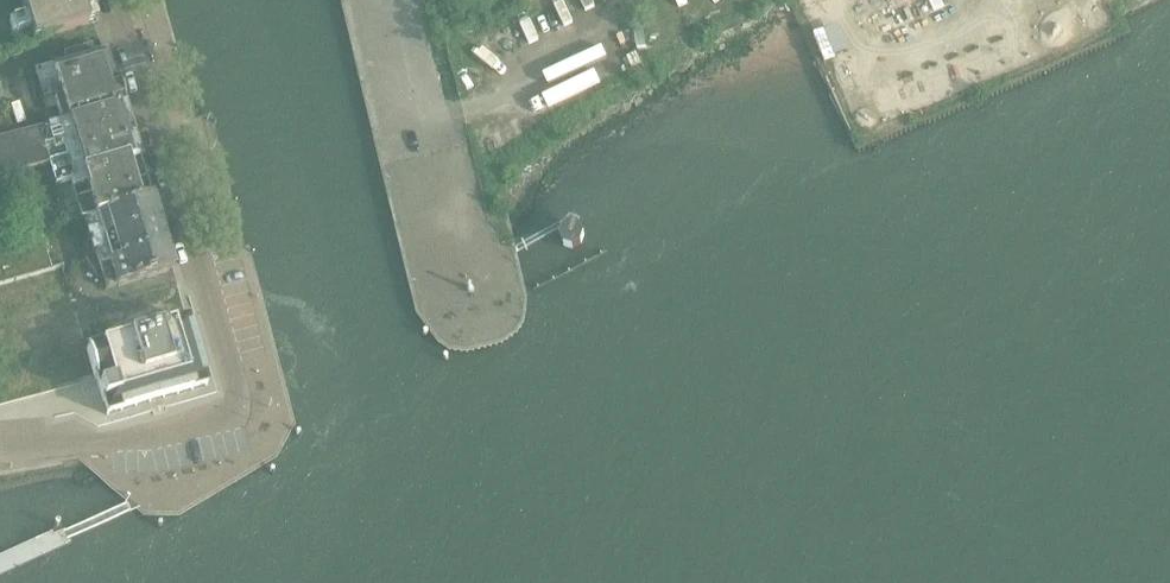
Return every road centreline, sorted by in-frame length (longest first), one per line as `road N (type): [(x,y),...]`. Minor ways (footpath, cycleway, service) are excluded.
road 1 (residential): [(0,442),(148,438),(242,407),(116,0)]

